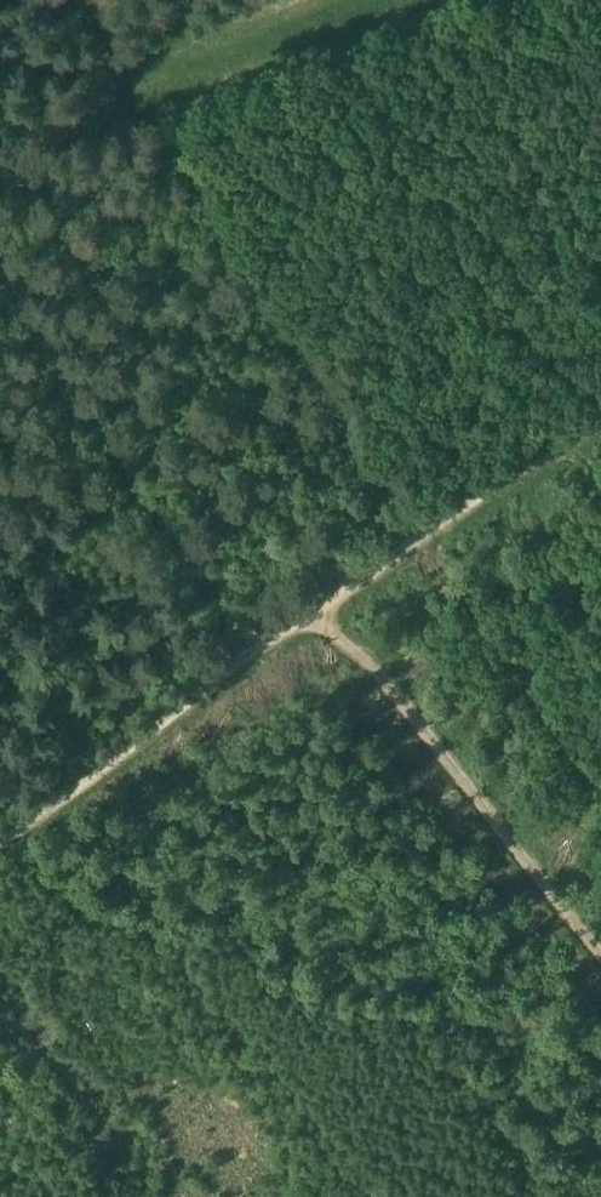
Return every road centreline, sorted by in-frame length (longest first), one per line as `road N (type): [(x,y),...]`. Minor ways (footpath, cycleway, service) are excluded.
road 1 (track): [(319,604),(261,645),(0,299)]
road 2 (track): [(600,976),(319,604)]
road 3 (track): [(600,418),(319,604)]
road 4 (track): [(261,645),(157,732),(0,843)]

